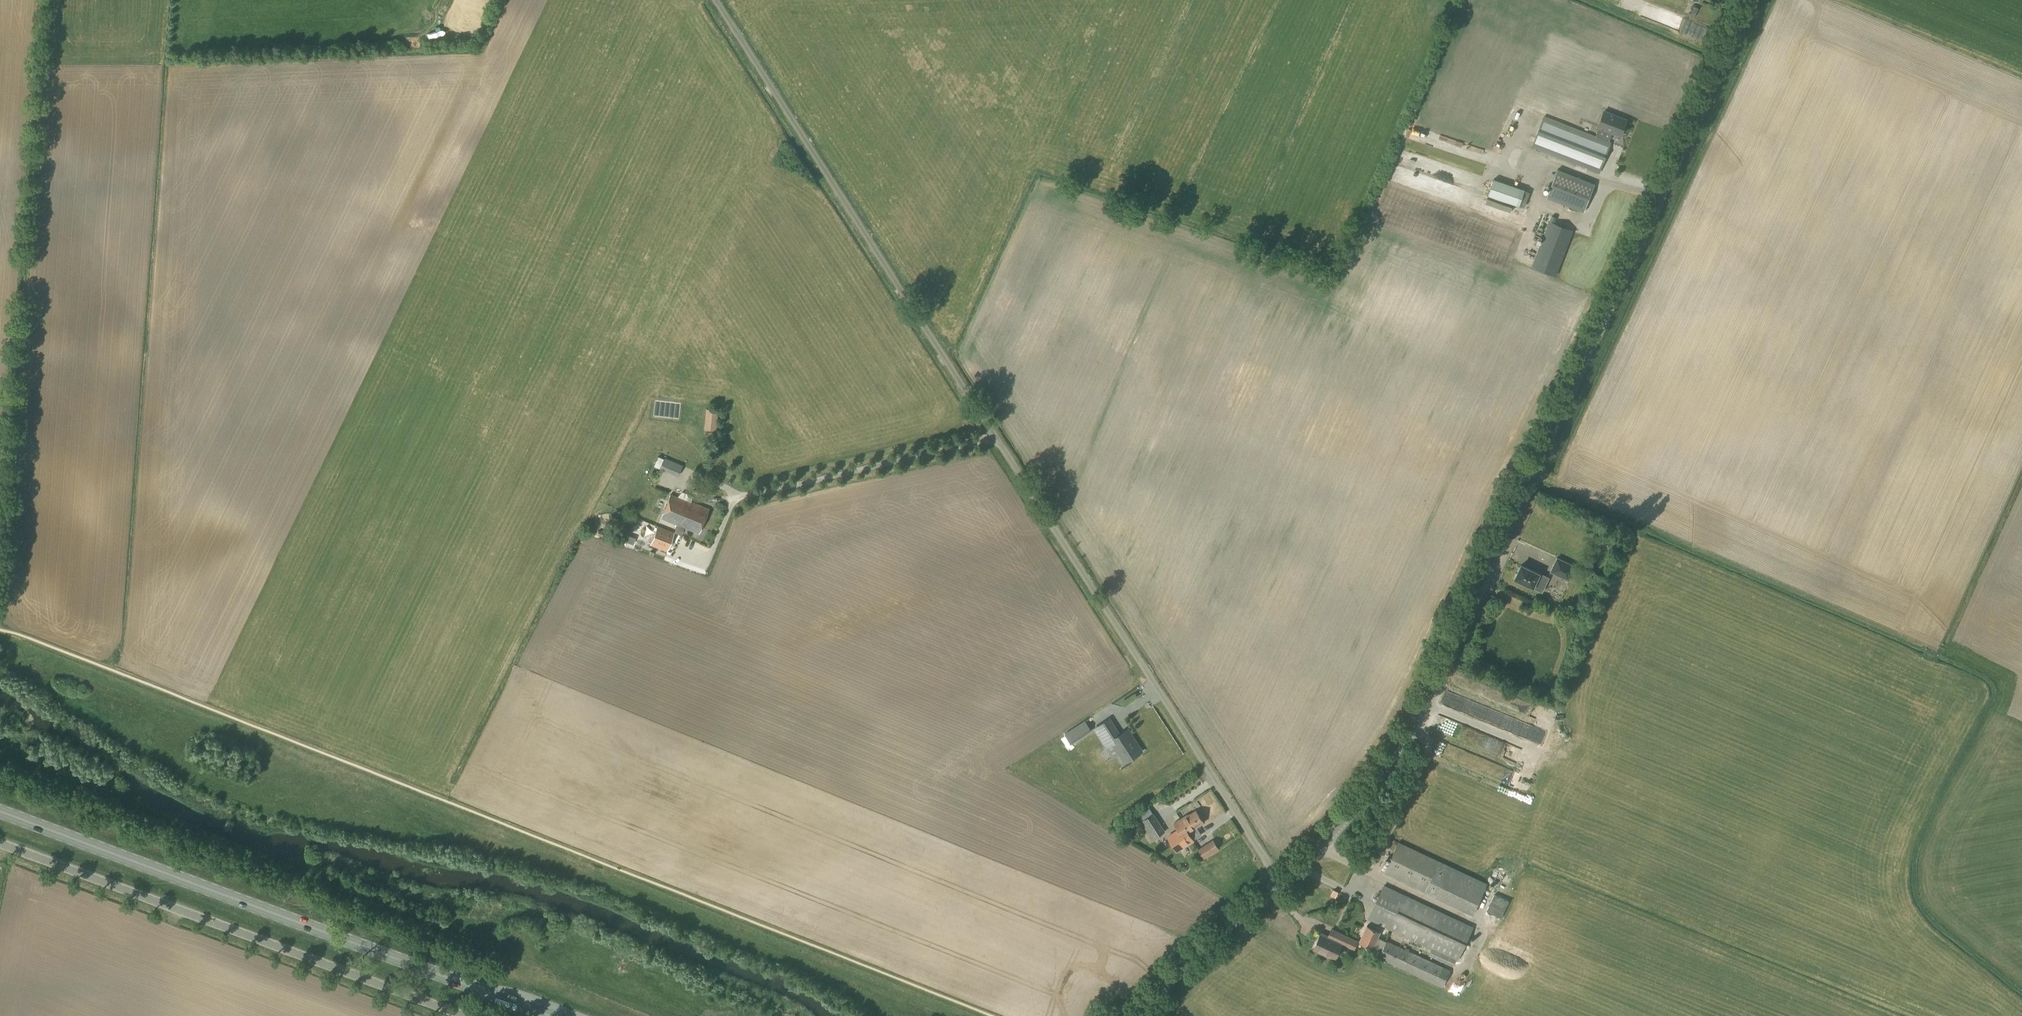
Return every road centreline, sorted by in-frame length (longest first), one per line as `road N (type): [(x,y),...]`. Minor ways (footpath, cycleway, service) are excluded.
road 1 (unclassified): [(1280,881),(713,0)]
road 2 (tertiary): [(1280,881),(1375,779),(1455,648),(1752,0)]
road 3 (primary): [(548,1015),(0,809)]
road 4 (unclassified): [(470,1015),(0,841)]
road 5 (tertiary): [(1140,1015),(1280,881)]

